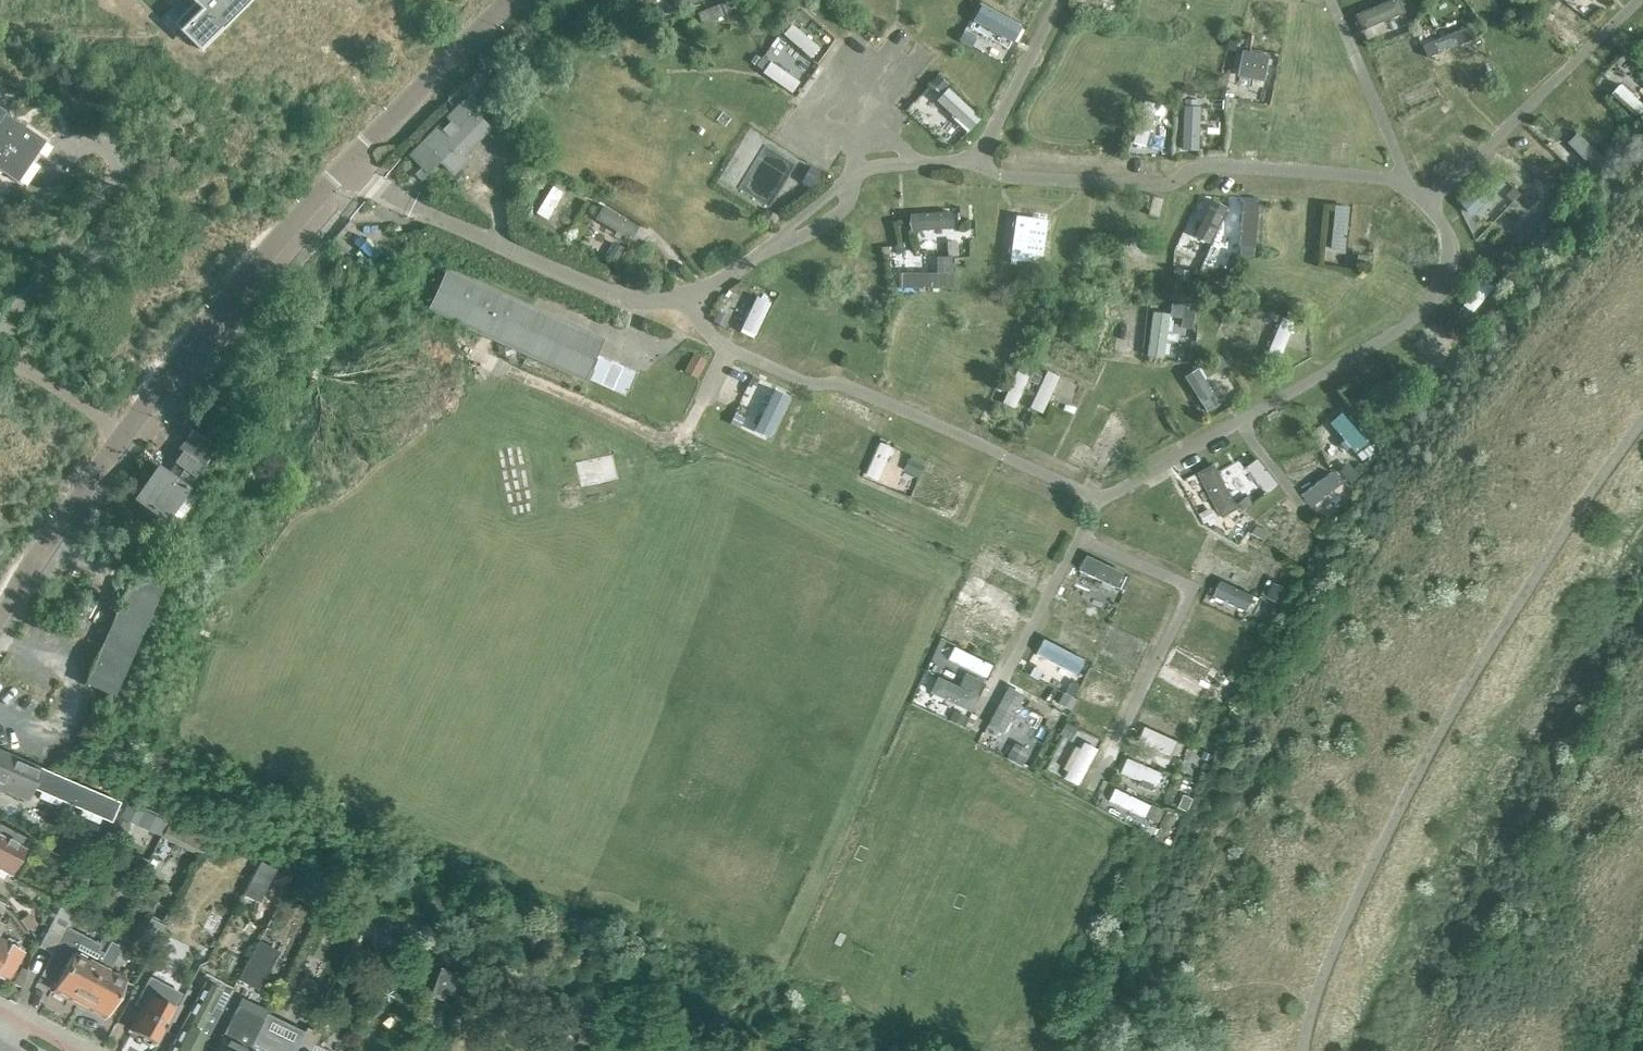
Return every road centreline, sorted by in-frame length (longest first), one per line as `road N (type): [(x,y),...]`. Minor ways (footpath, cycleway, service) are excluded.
road 1 (unclassified): [(0,616),(192,303),(353,162),(502,0)]
road 2 (track): [(141,151),(51,267),(19,339),(25,368),(114,430)]

